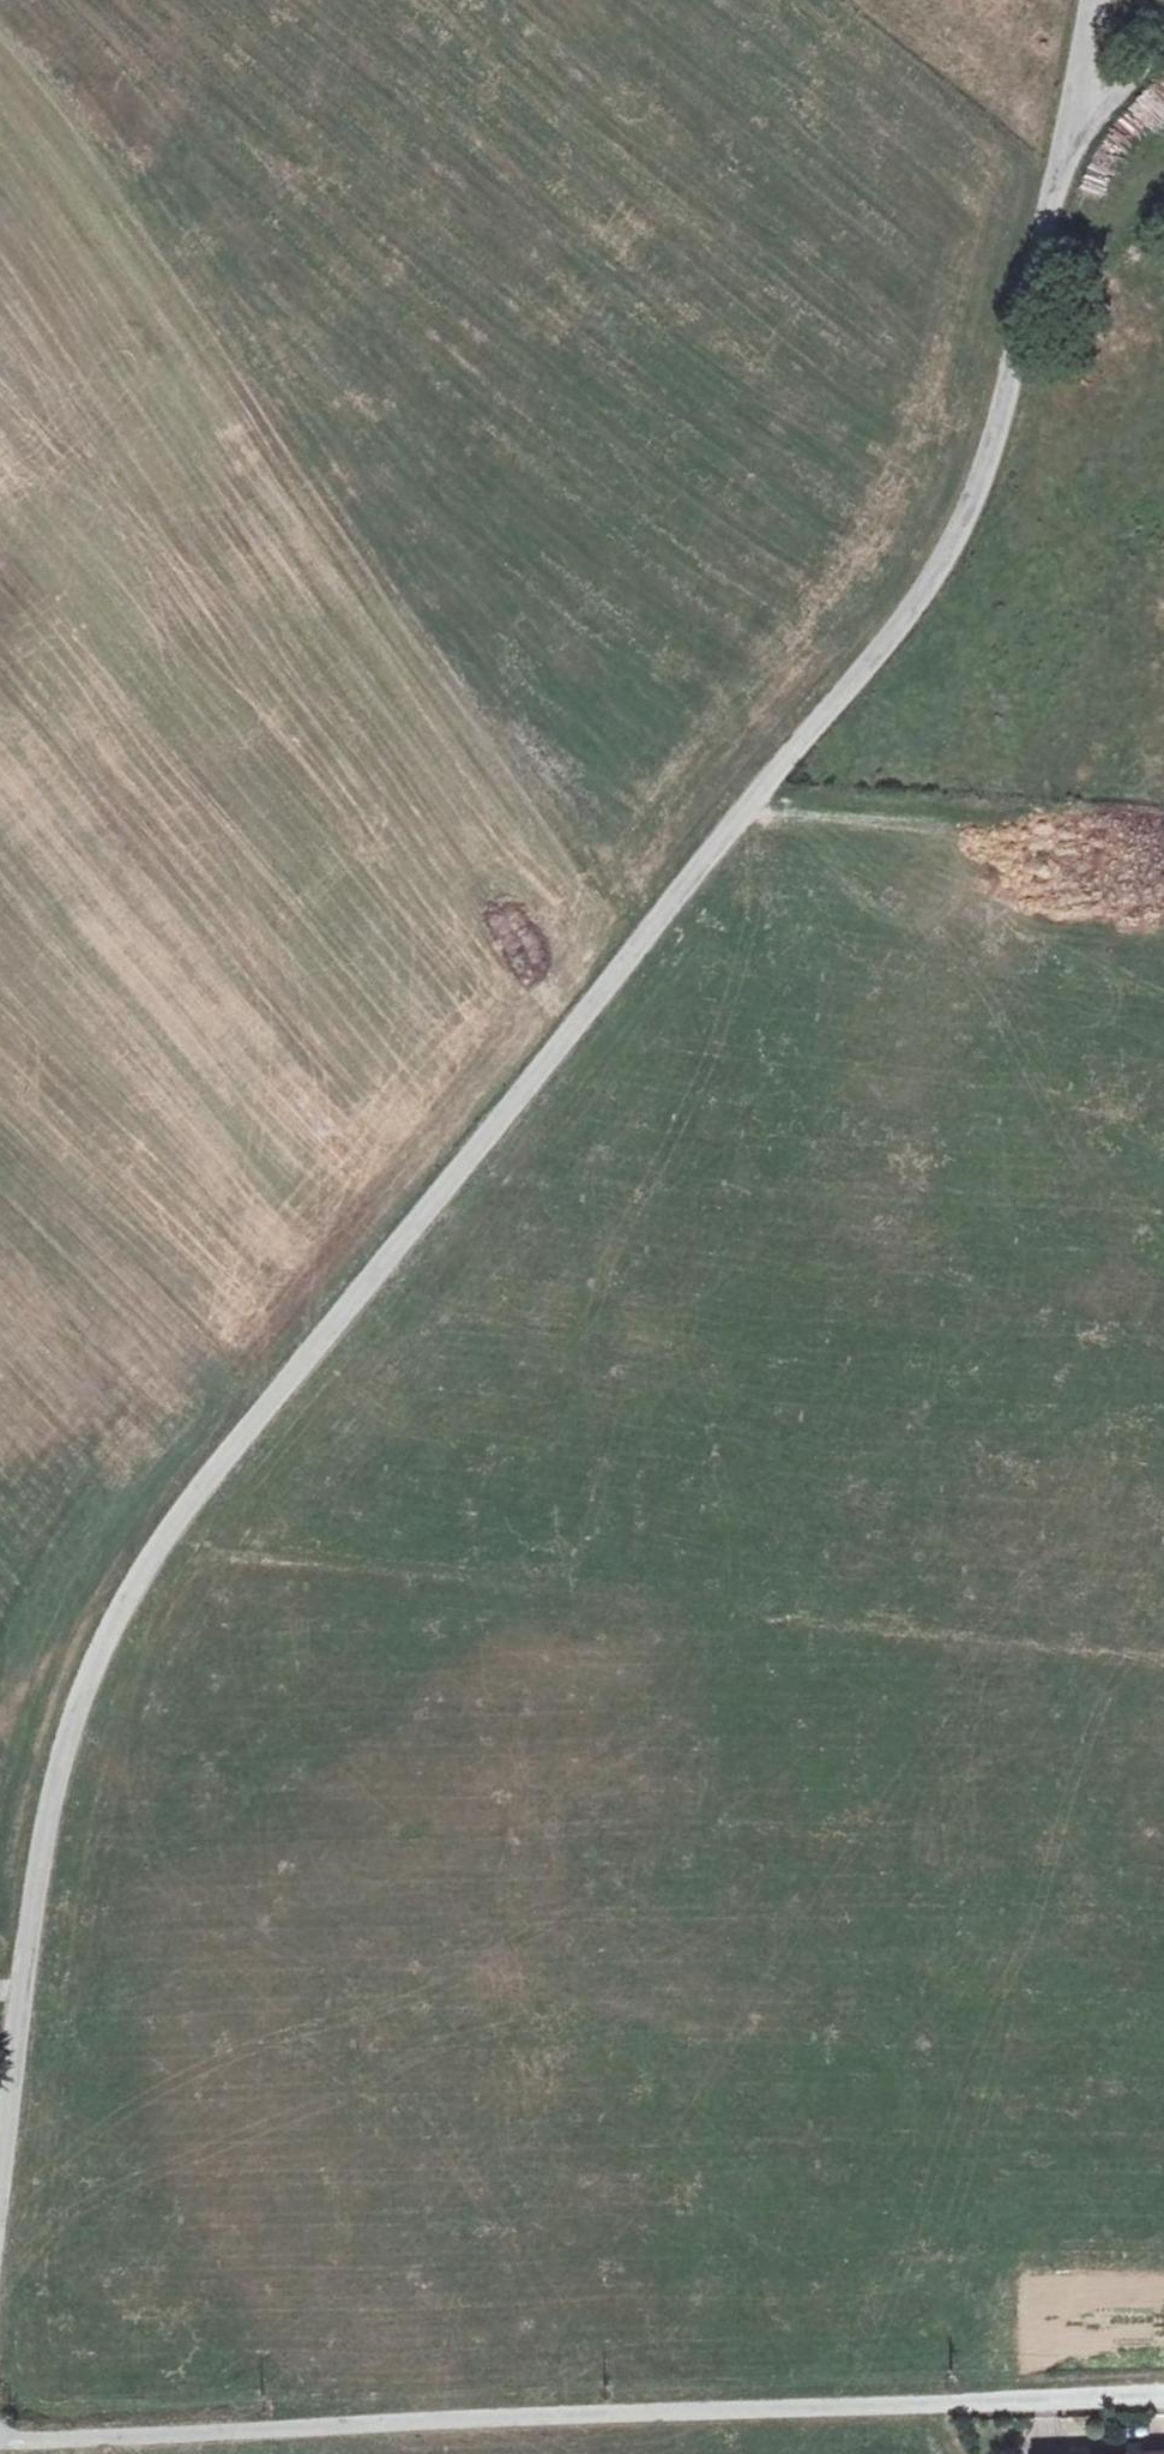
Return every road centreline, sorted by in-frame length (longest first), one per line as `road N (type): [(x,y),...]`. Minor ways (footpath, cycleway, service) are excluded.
road 1 (unclassified): [(1093,0),(1079,107),(1022,335),(944,561),(689,886),(276,1385),(187,1507),(62,1725),(0,2225)]
road 2 (unclassified): [(0,2439),(1163,2393)]

